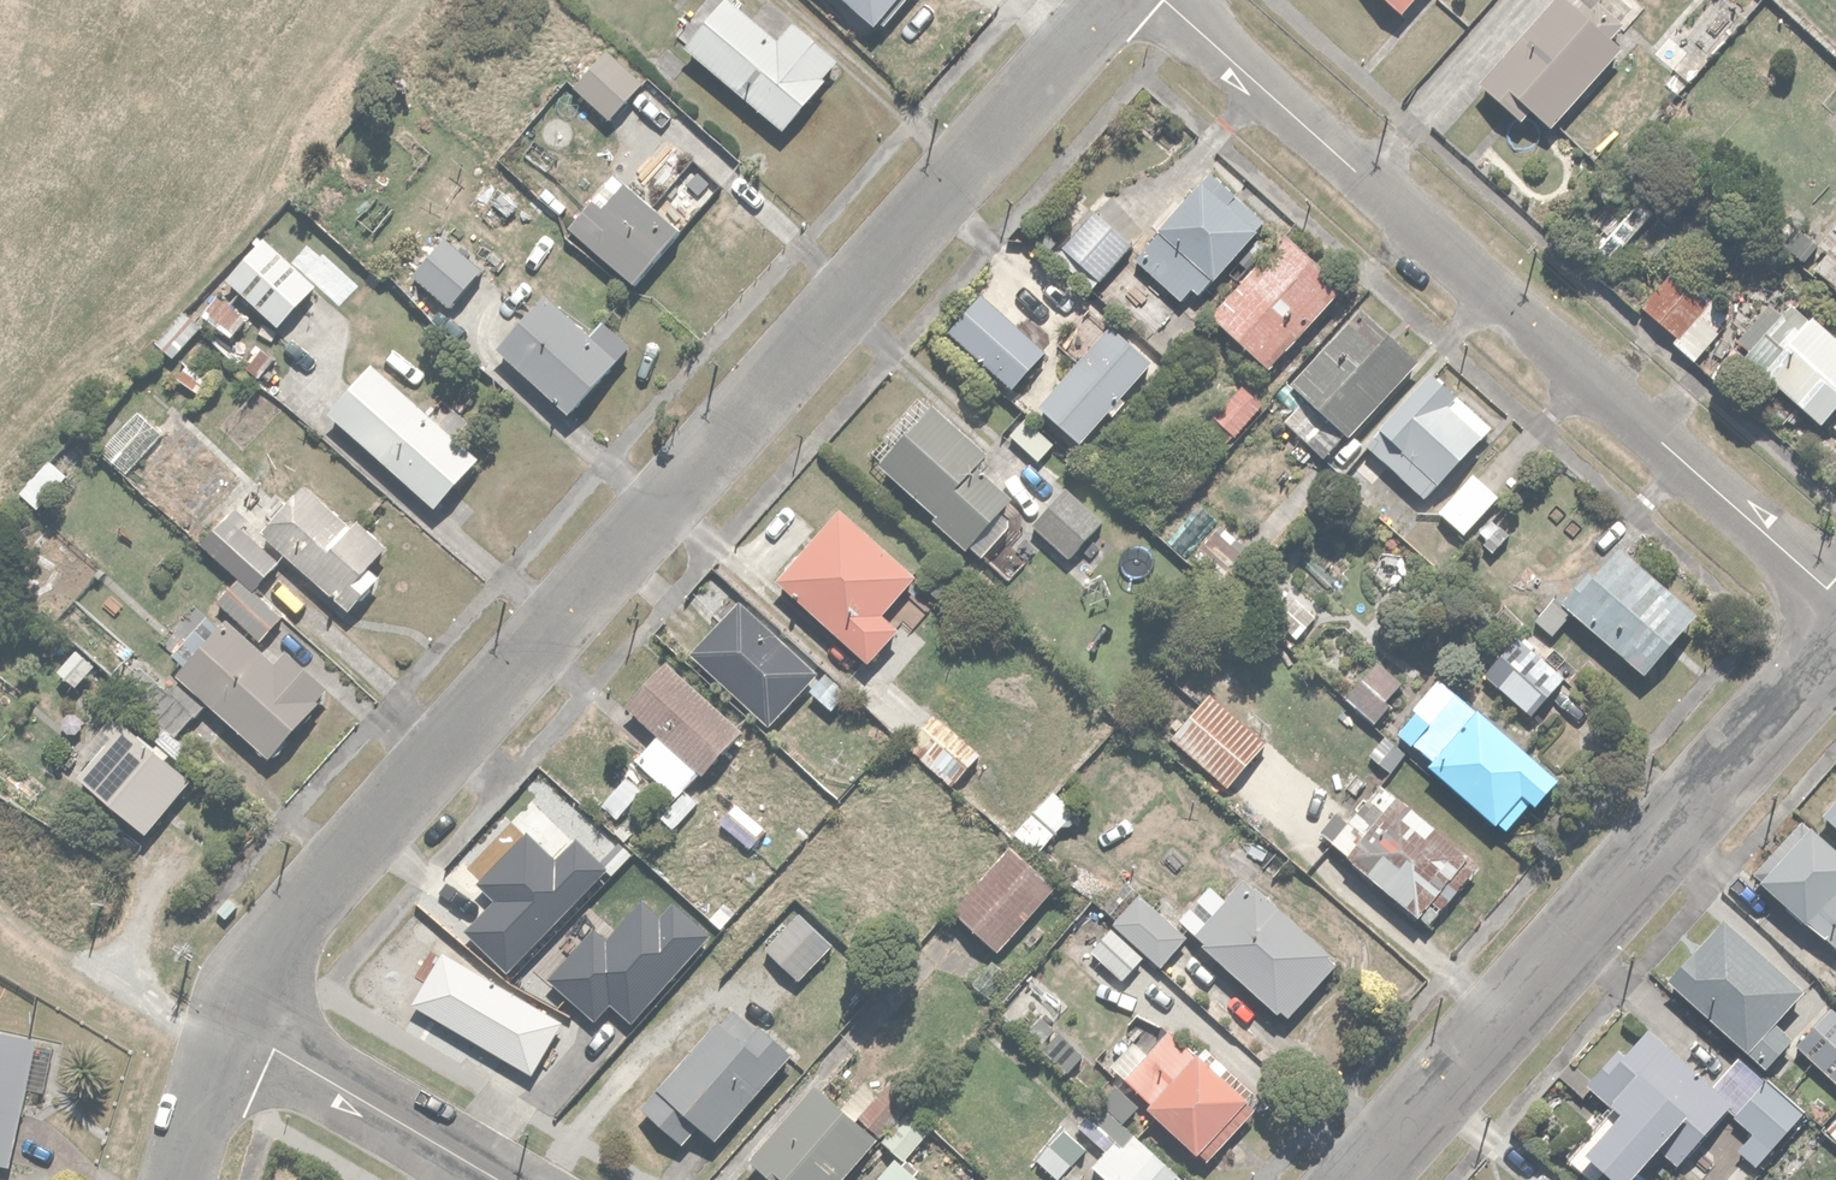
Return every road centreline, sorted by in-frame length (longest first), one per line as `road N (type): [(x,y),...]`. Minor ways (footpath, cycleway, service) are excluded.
road 1 (residential): [(1113,0),(285,924),(231,1022)]
road 2 (residential): [(1168,0),(1835,593)]
road 3 (residential): [(1357,1179),(1835,647)]
road 4 (residential): [(502,1179),(231,1022)]
road 5 (residential): [(231,1022),(180,1179)]

